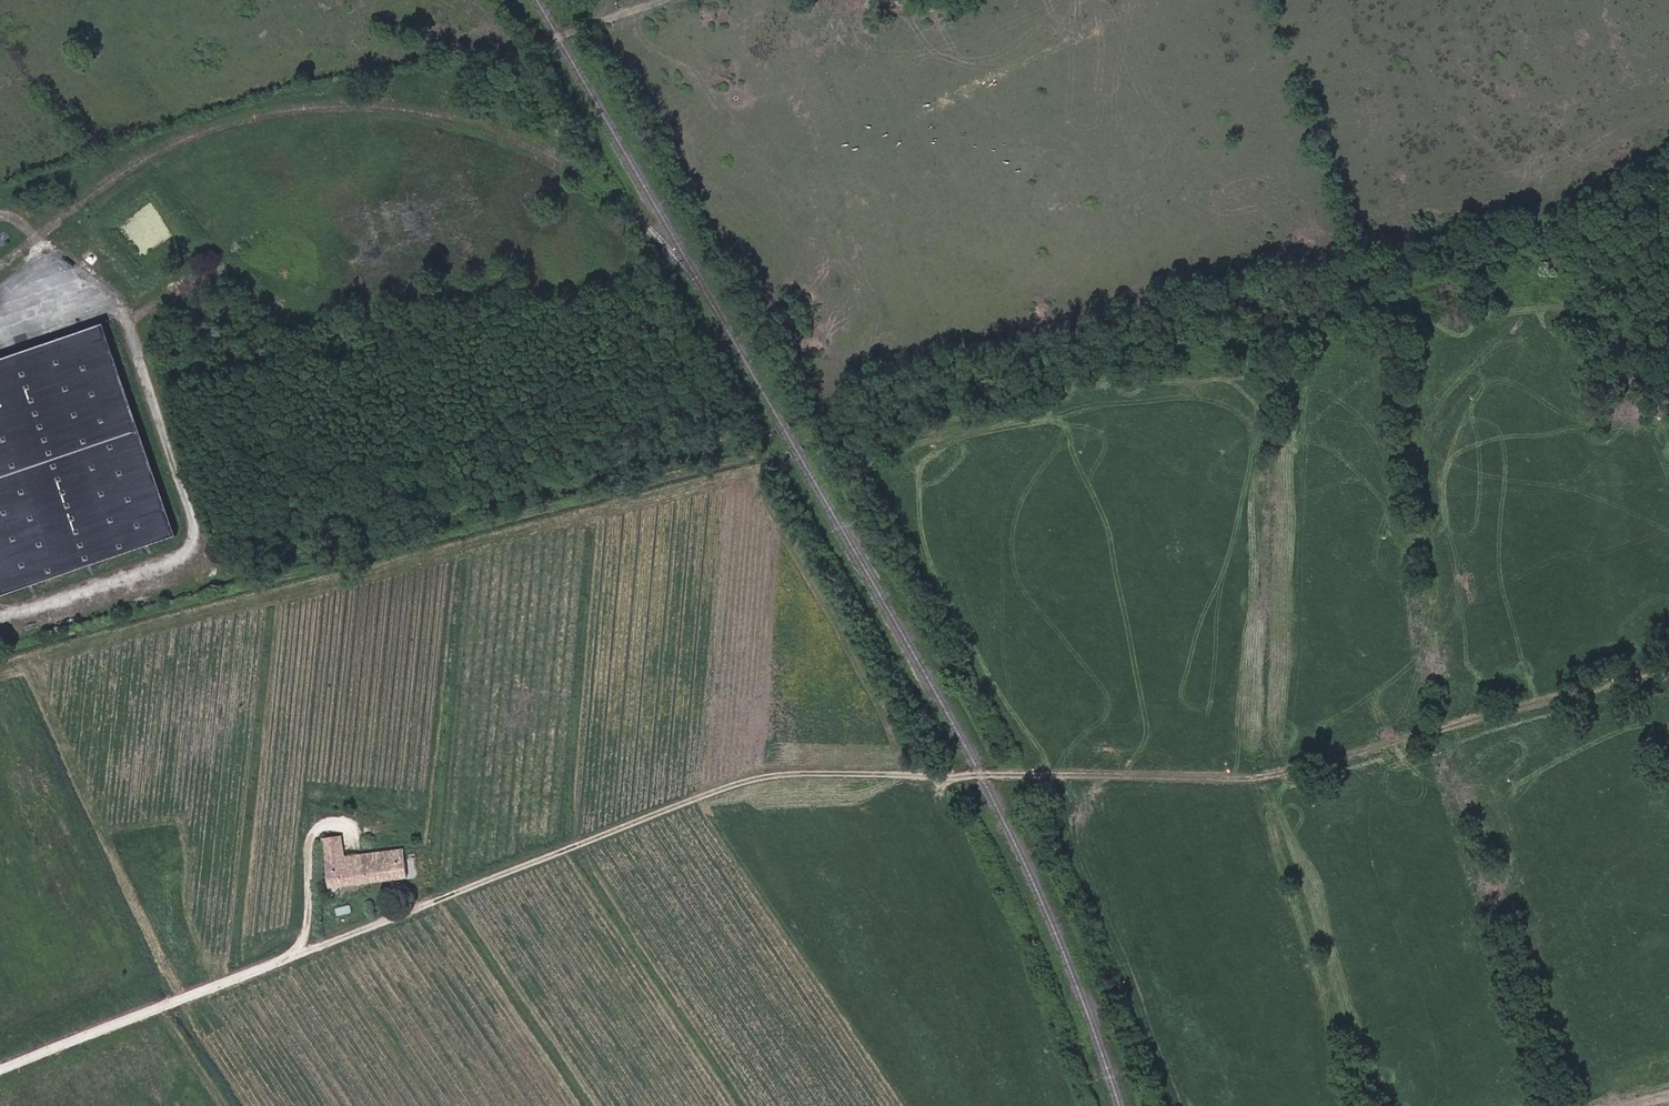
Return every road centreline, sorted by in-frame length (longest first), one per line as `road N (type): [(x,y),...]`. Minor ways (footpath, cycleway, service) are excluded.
road 1 (track): [(1668,670),(1272,777),(783,776),(741,784),(0,1074)]
road 2 (track): [(664,0),(509,55)]

